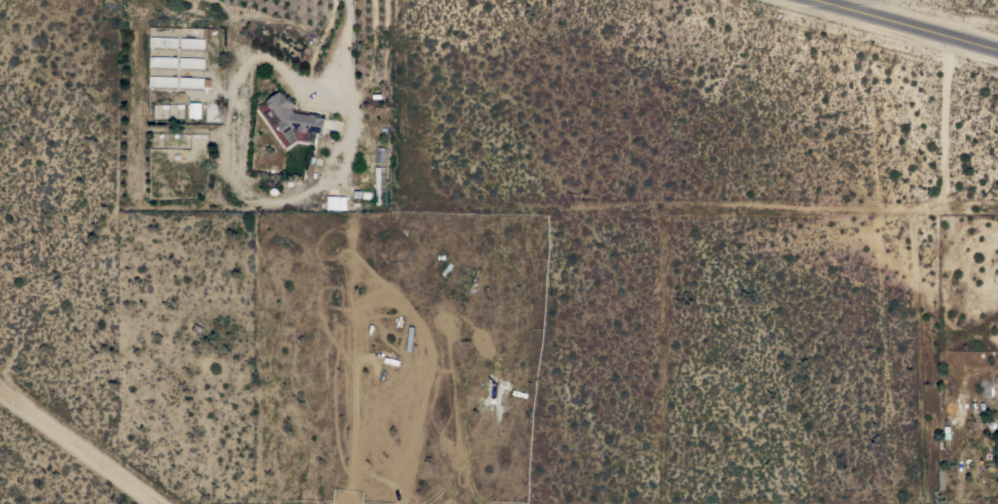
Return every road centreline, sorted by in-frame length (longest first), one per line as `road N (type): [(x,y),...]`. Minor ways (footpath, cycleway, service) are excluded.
road 1 (residential): [(0,383),(186,503)]
road 2 (tertiary): [(834,0),(997,44)]

